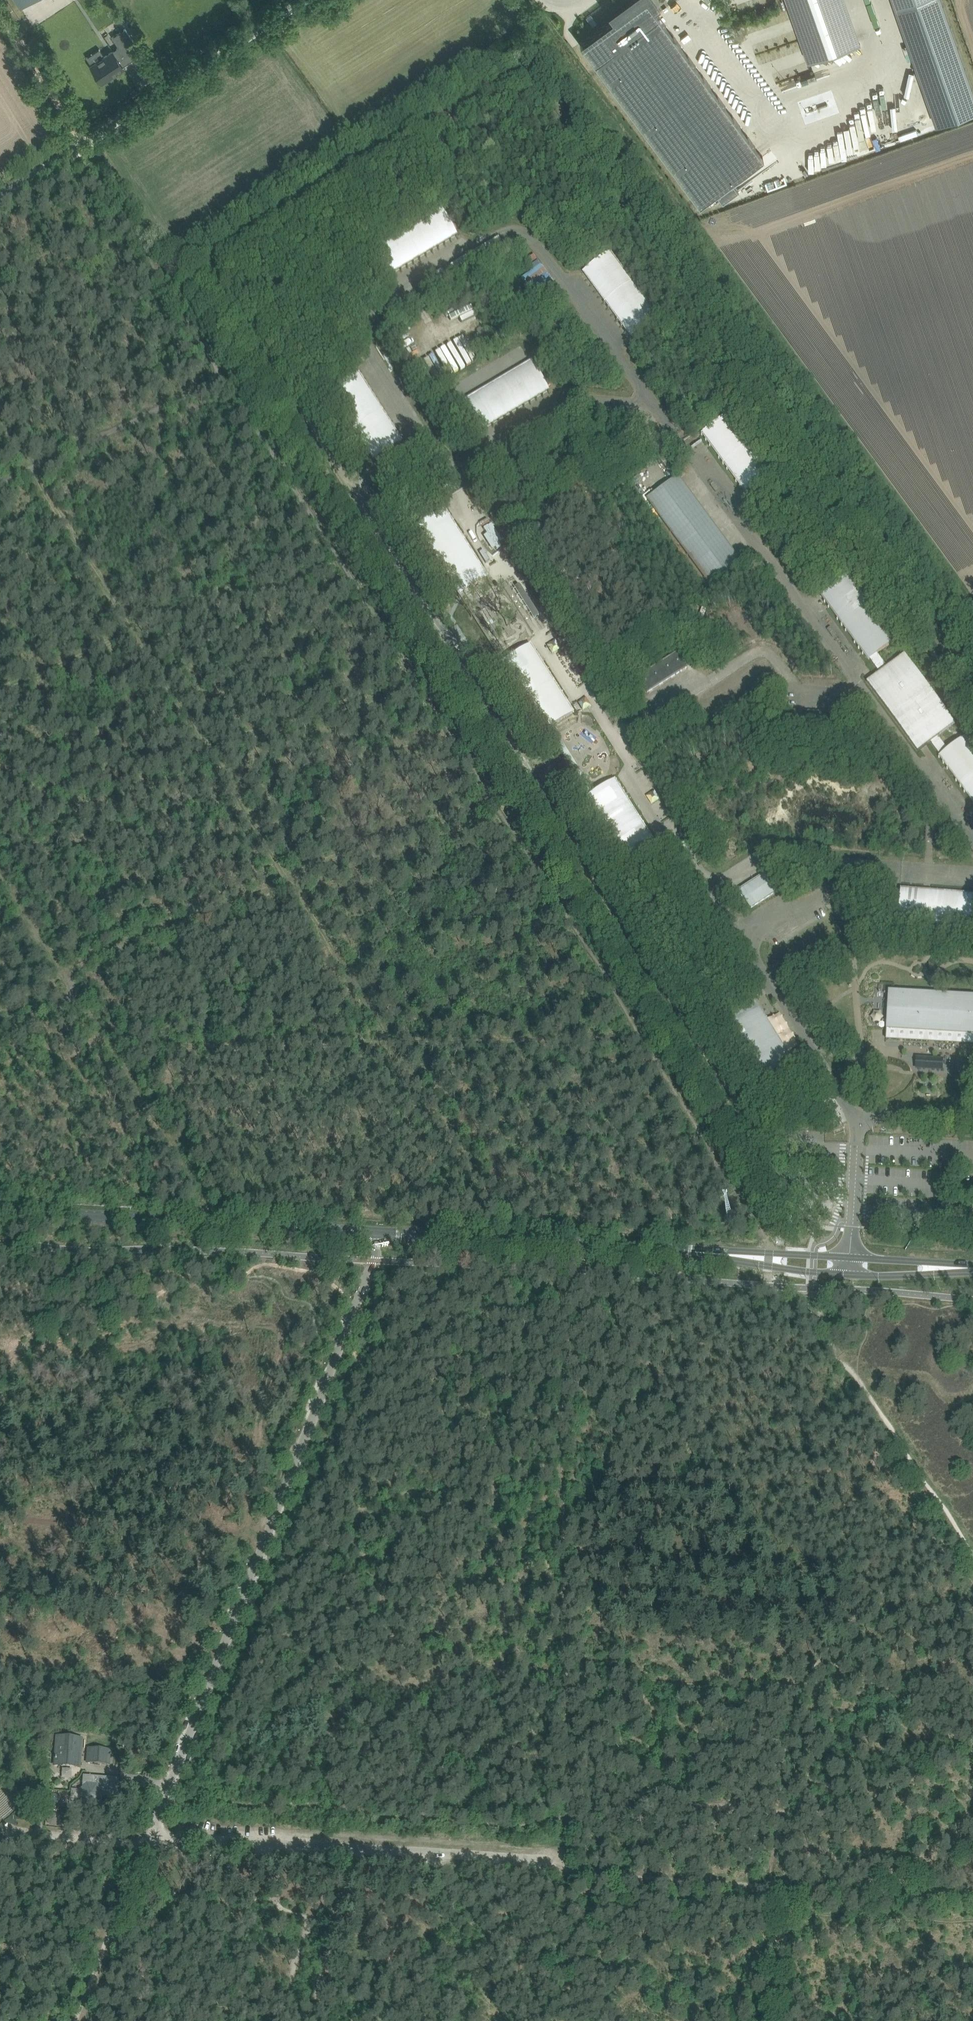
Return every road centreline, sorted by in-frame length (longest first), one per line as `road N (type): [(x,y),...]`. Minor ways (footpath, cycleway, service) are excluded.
road 1 (unclassified): [(0,1841),(18,1833),(152,1832),(378,1233)]
road 2 (track): [(227,361),(636,1033)]
road 3 (track): [(281,876),(0,429)]
road 4 (track): [(419,684),(0,799)]
road 5 (secondary): [(768,1259),(378,1233)]
road 6 (secondary): [(378,1233),(0,1212)]
road 7 (track): [(331,537),(0,691)]
road 8 (unclassified): [(0,197),(306,0)]
road 9 (track): [(636,1872),(972,1896)]
road 10 (track): [(802,1288),(972,1555)]
road 11 (track): [(103,1050),(376,1042)]
road 12 (track): [(636,1033),(764,1231),(768,1259)]
road 13 (track): [(80,146),(196,304),(227,361)]
road 14 (track): [(636,1033),(376,1042)]
road 15 (track): [(0,473),(227,361)]
road 16 (track): [(281,876),(50,968)]
road 17 (track): [(483,791),(281,876)]
road 18 (track): [(211,1224),(103,1050)]
road 19 (track): [(75,2020),(152,1832)]
road 20 (track): [(103,1050),(0,888)]
road 21 (track): [(376,1042),(281,876)]
road 22 (secondary): [(768,1259),(829,1274),(951,1267)]
road 23 (secondary): [(951,1267),(768,1259)]
road 24 (track): [(76,1216),(0,1382)]
road 25 (track): [(80,146),(0,10)]
road 26 (track): [(785,1886),(761,2020)]

